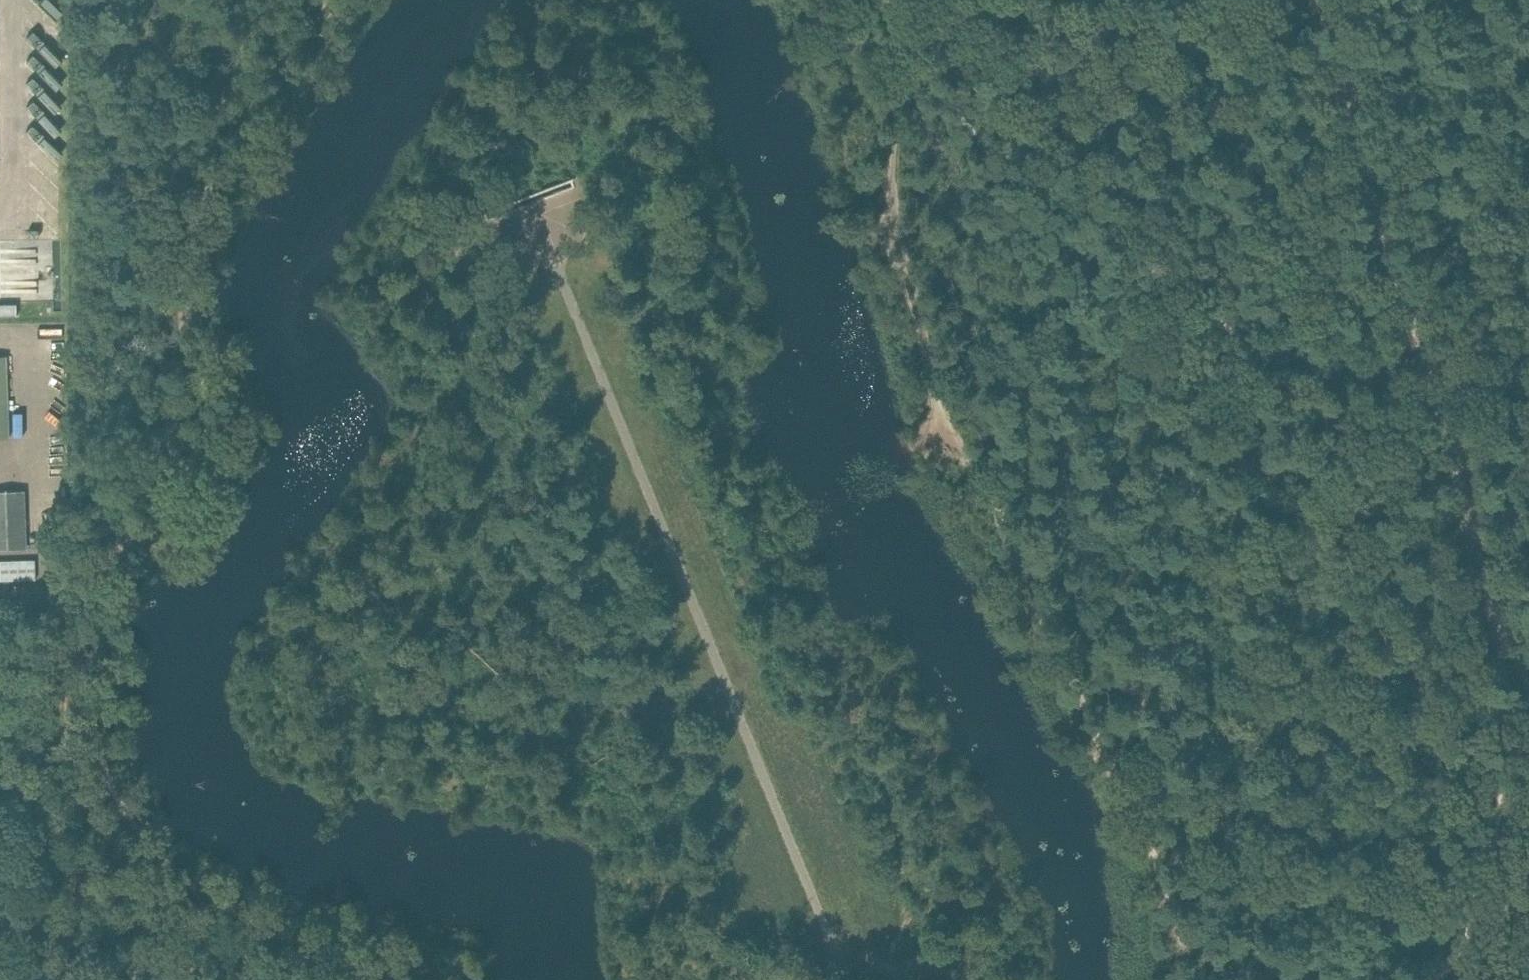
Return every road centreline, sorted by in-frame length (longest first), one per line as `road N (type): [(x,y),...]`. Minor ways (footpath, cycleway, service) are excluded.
road 1 (track): [(1314,0),(1373,274),(1457,580),(1528,700)]
road 2 (unclassified): [(0,215),(17,193),(14,0)]

